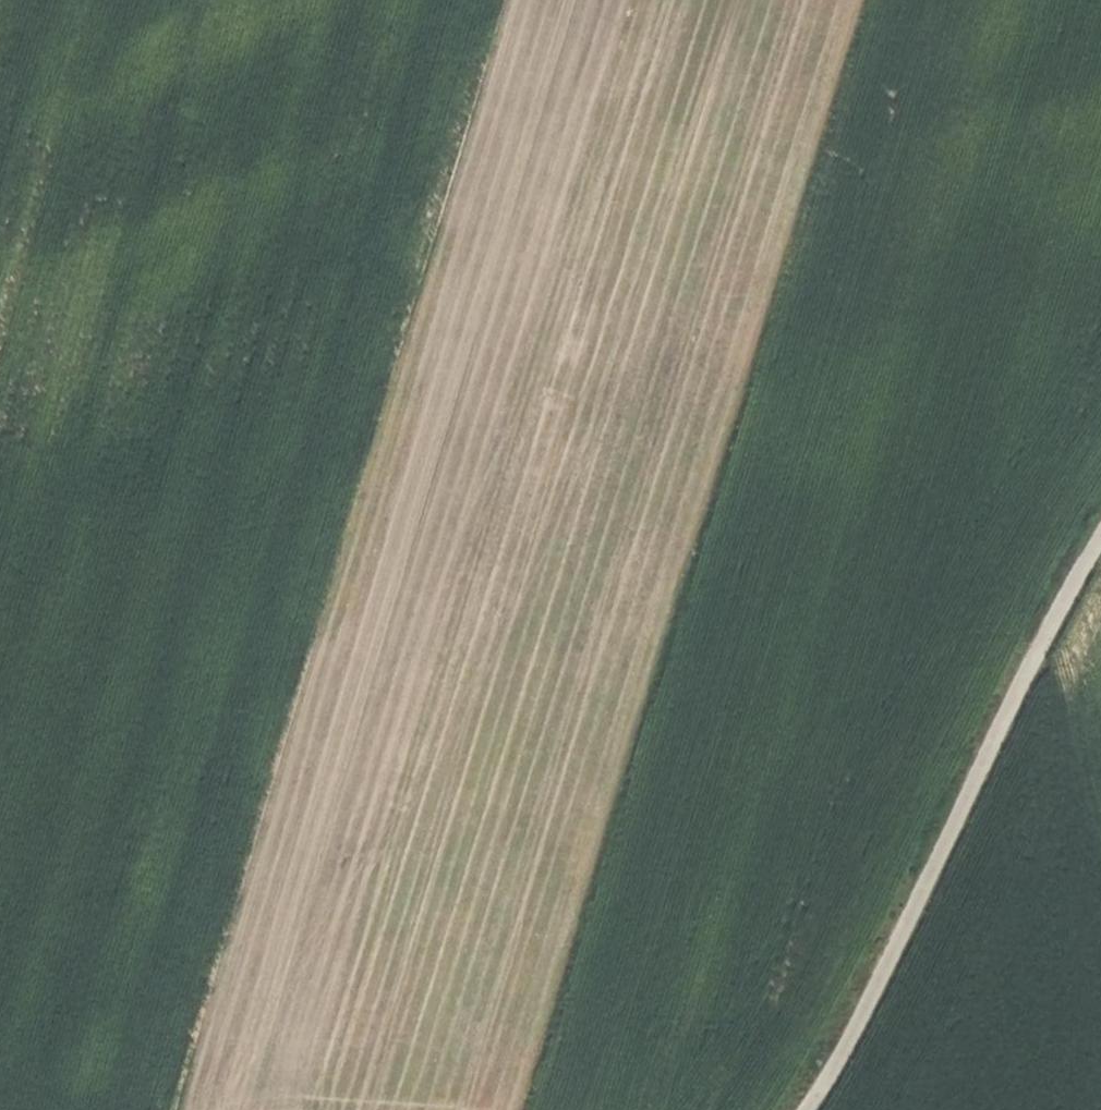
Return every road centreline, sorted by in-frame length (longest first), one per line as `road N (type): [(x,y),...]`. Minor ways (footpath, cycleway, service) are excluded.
road 1 (track): [(1100,541),(806,1109)]

